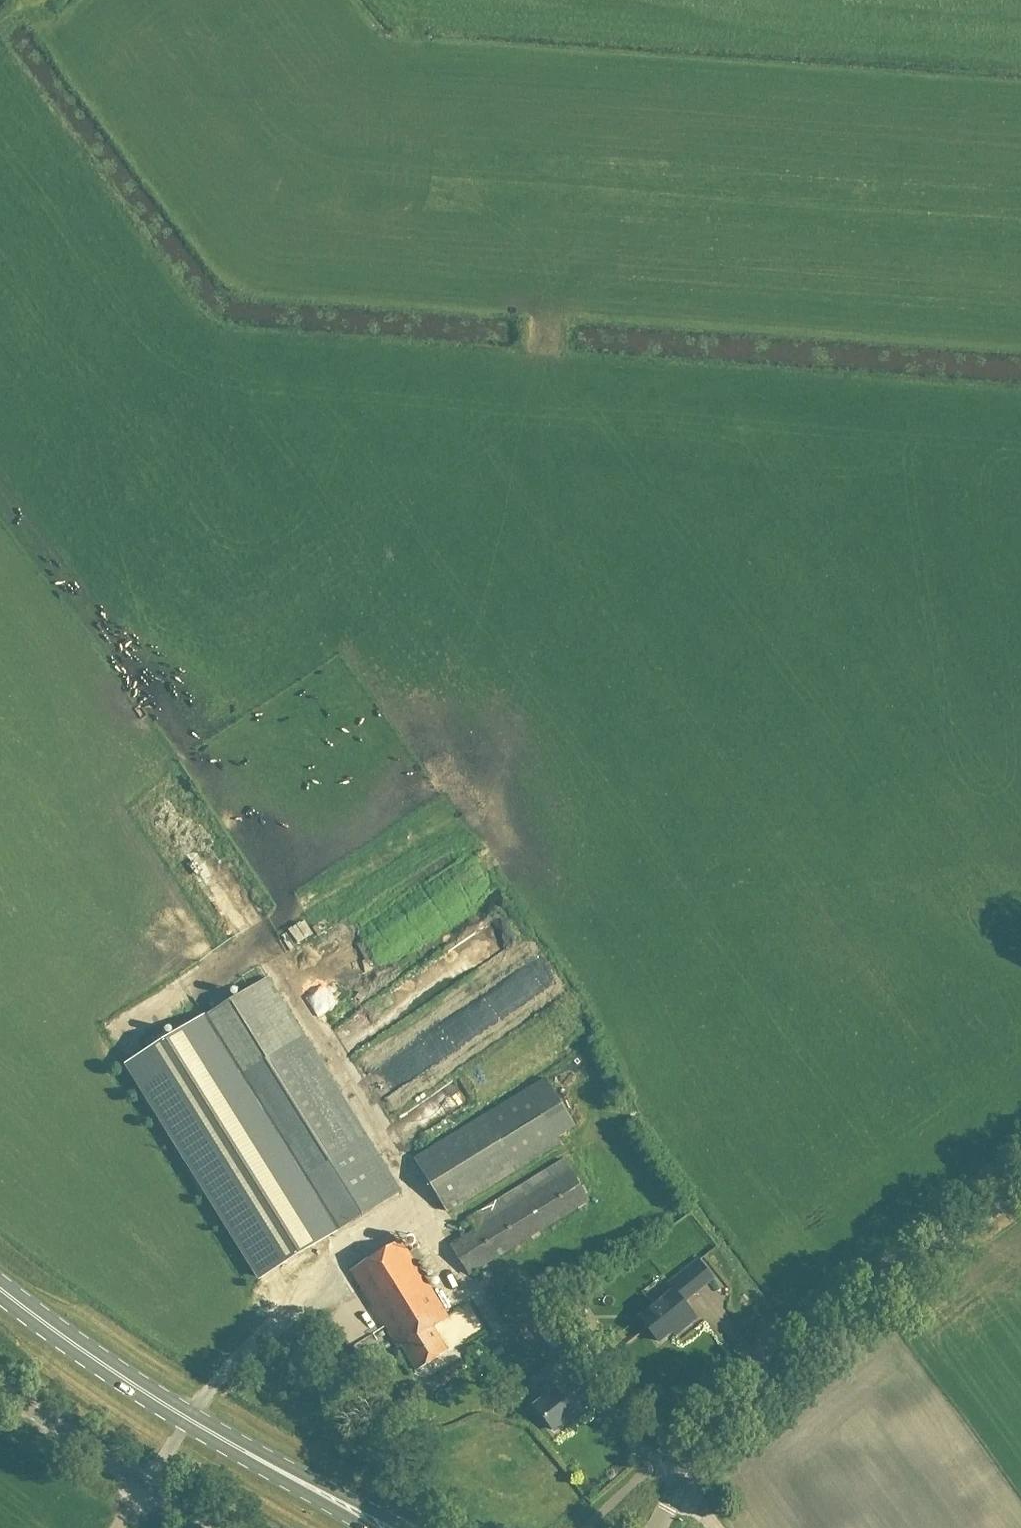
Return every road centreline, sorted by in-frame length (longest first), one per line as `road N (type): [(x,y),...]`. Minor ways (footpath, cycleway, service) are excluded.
road 1 (unclassified): [(658,1527),(721,1429),(1020,1184)]
road 2 (primary): [(331,1502),(111,1371),(0,1289)]
road 3 (unclassified): [(215,1527),(0,1390)]

